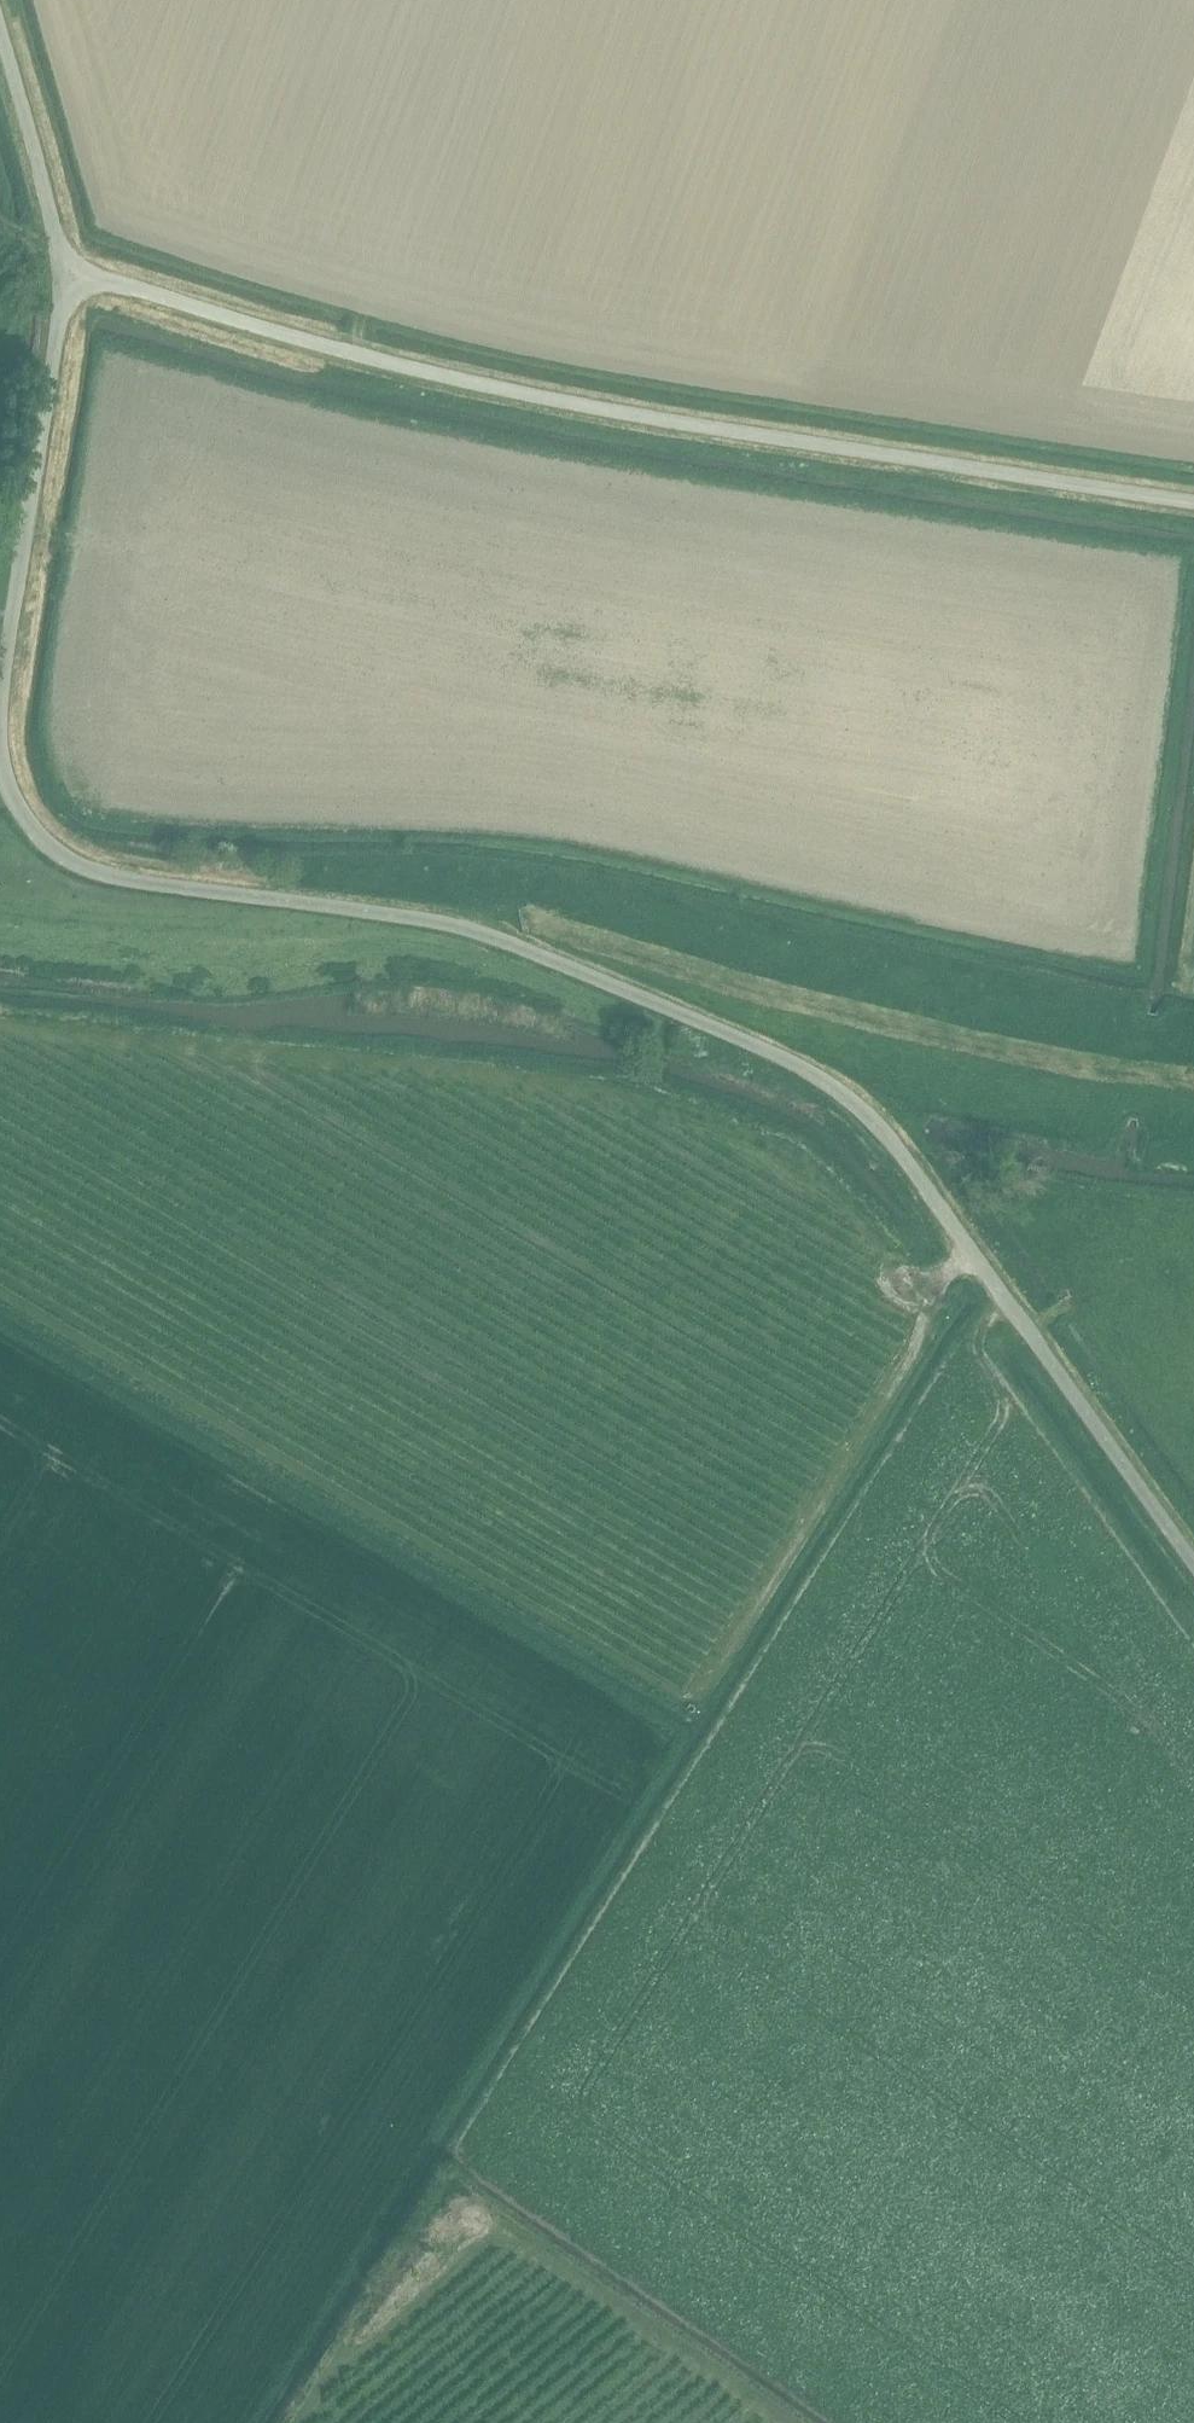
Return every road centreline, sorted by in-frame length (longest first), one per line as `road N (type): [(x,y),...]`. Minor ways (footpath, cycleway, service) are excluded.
road 1 (unclassified): [(1193,1561),(935,1196),(853,1104),(769,1049),(527,949),(382,910),(121,876),(48,846),(19,814),(0,766)]
road 2 (unclassified): [(1193,507),(709,436),(396,364),(64,268)]
road 3 (track): [(1193,1086),(1030,1074),(551,922),(527,949)]
road 4 (unclassified): [(0,680),(64,268)]
road 5 (unclassified): [(64,268),(0,35)]

